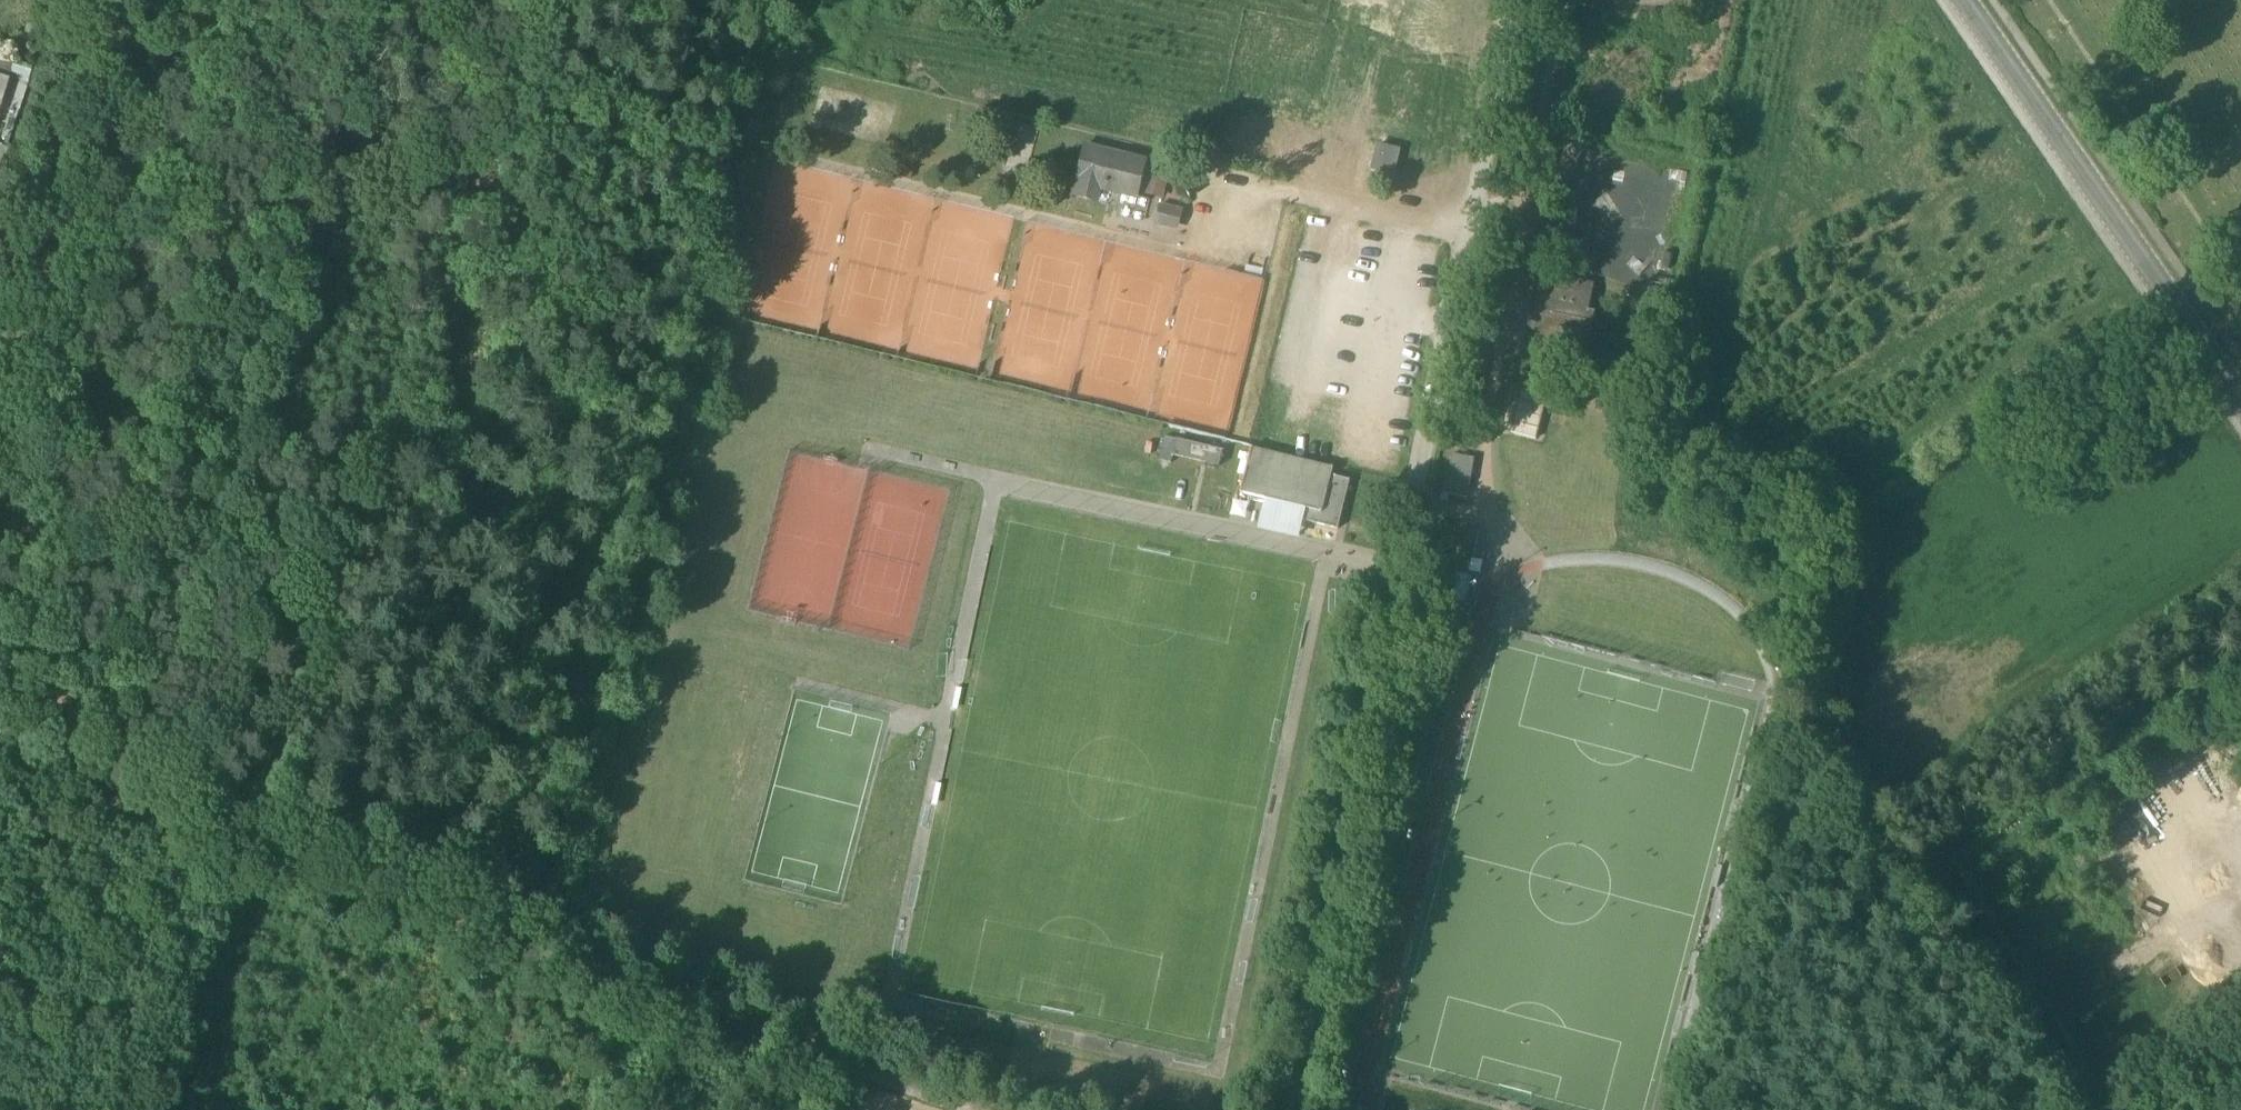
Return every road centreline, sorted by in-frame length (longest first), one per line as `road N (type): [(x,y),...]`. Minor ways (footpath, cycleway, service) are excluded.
road 1 (unclassified): [(1530,0),(1484,253),(1290,1109)]
road 2 (track): [(965,1109),(519,943),(0,769)]
road 3 (tertiary): [(1963,0),(2240,402)]

